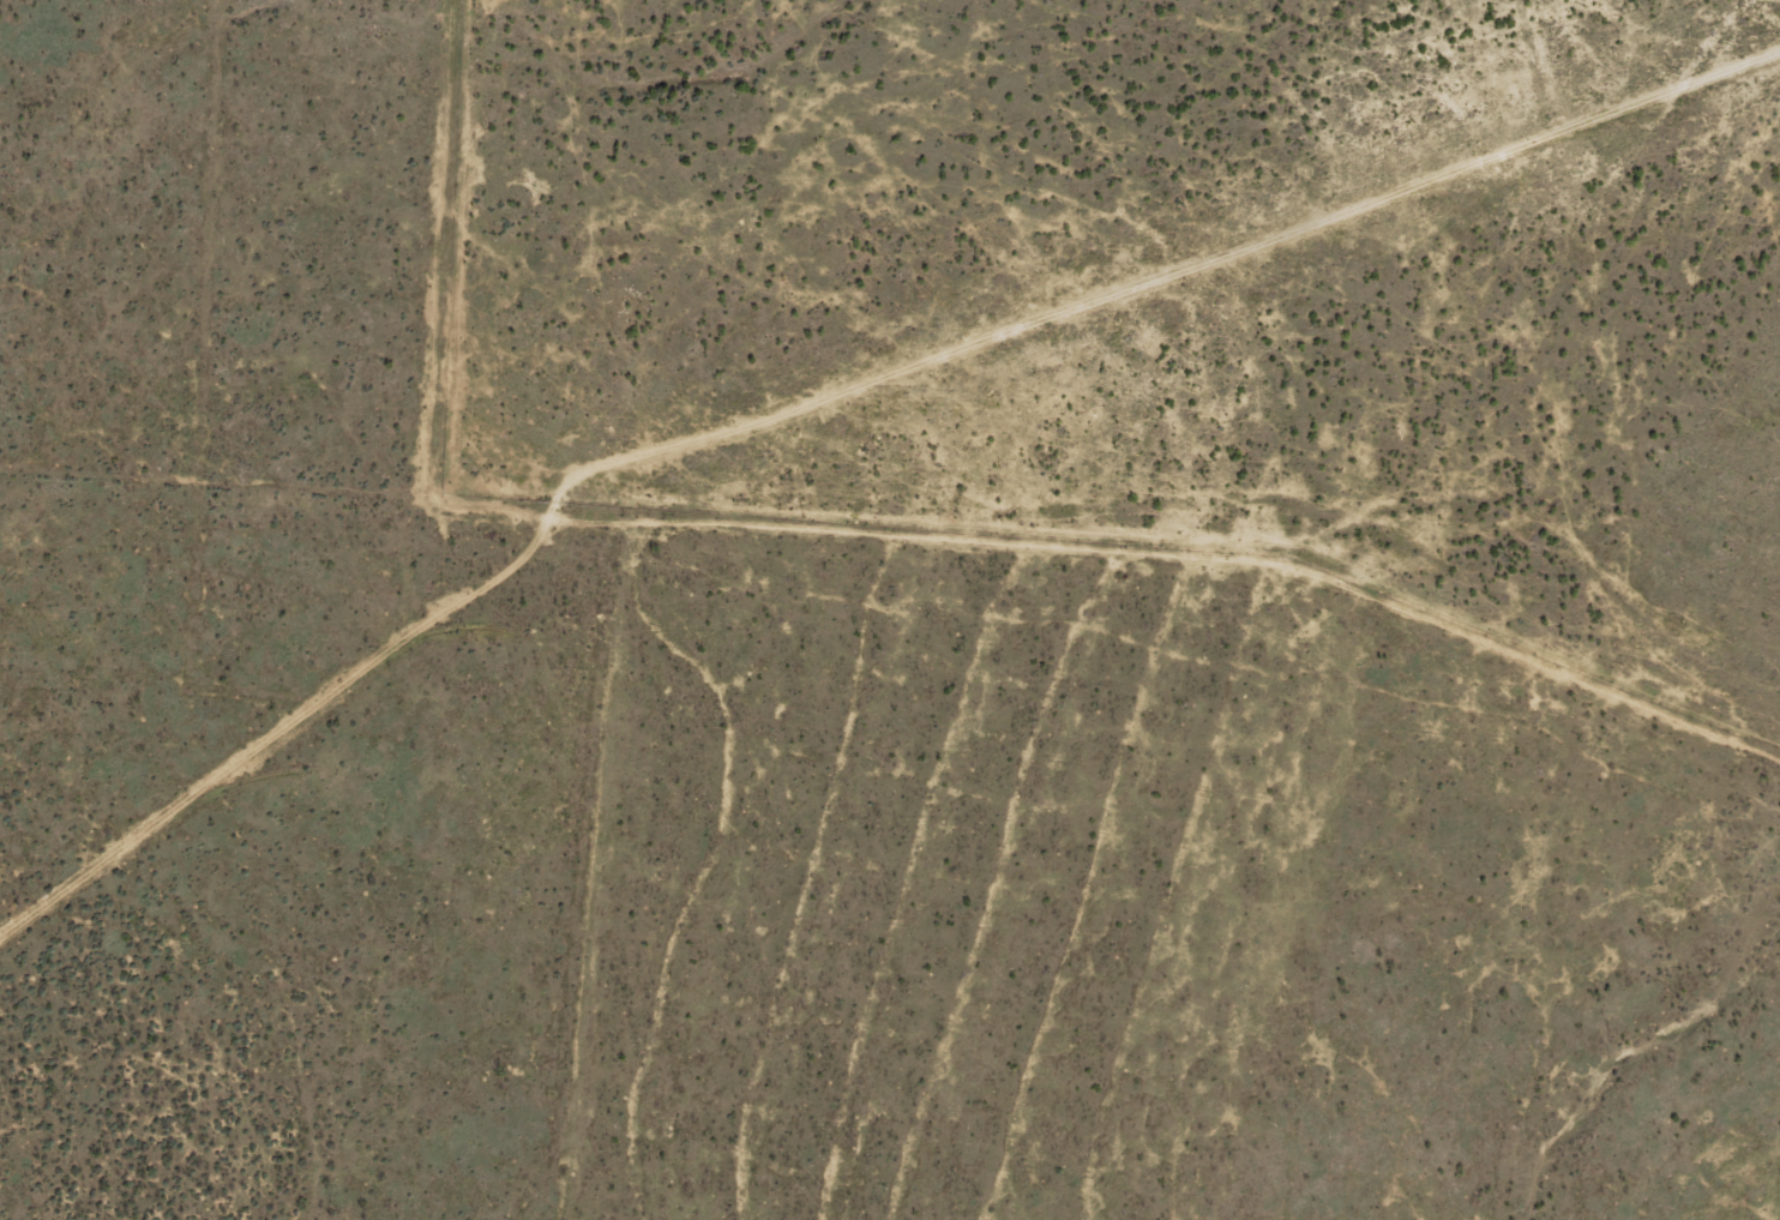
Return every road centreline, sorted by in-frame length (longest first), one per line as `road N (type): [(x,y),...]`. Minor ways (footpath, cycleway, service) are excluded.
road 1 (track): [(0,459),(649,558),(1389,540),(1539,570),(1738,721),(1779,740)]
road 2 (track): [(1539,570),(1551,407),(1677,128),(1665,25),(1634,0)]

